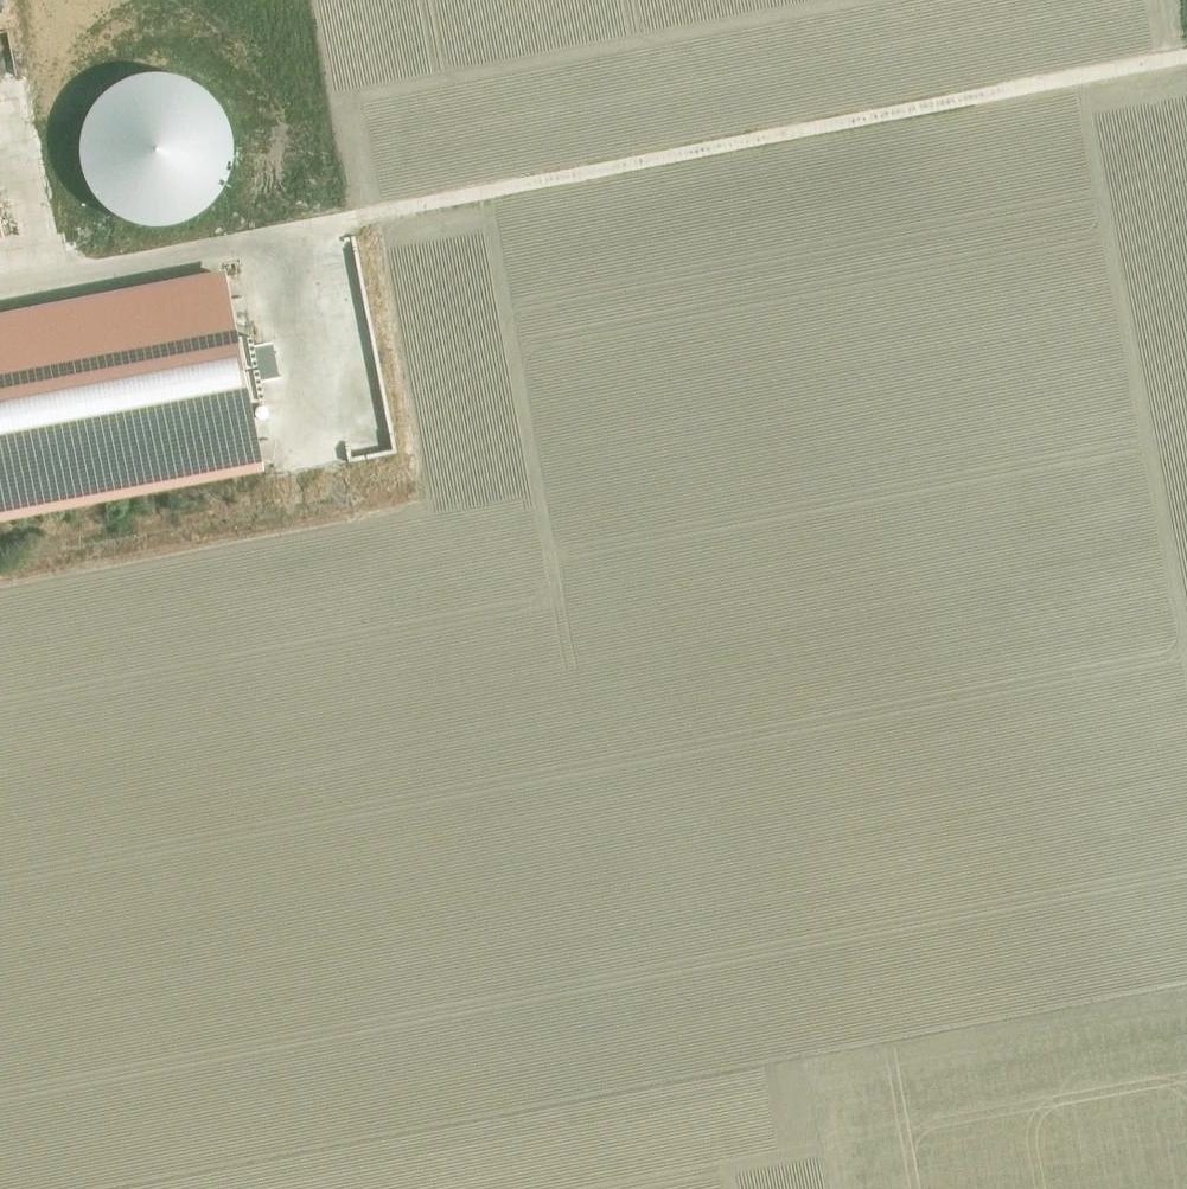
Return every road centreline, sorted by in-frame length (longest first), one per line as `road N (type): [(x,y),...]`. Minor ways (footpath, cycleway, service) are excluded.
road 1 (track): [(0,71),(51,281),(1186,61)]

